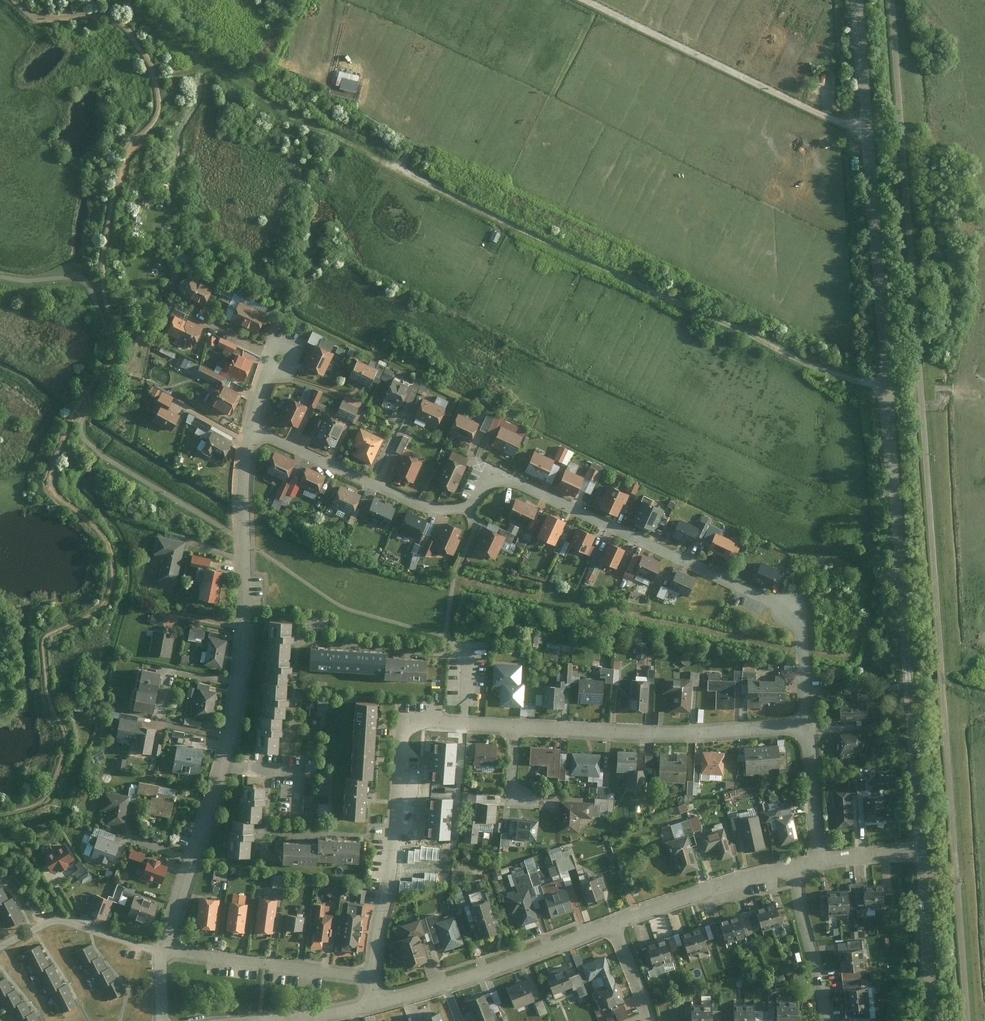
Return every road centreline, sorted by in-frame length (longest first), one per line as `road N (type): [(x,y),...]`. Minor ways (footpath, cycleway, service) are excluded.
road 1 (track): [(115,0),(274,114),(631,287),(888,399)]
road 2 (unclassified): [(920,849),(858,0)]
road 3 (residential): [(251,423),(430,504),(470,507),(489,483),(520,482),(790,609),(799,631),(806,726)]
road 4 (residential): [(163,952),(241,680),(243,463),(251,423)]
road 5 (residential): [(514,728),(418,724),(402,734),(372,978)]
road 6 (track): [(585,0),(868,128)]
road 7 (residential): [(806,726),(675,735),(514,728)]
road 8 (residential): [(372,978),(163,952)]
road 9 (residential): [(614,923),(792,867)]
road 10 (residential): [(445,985),(614,923)]
road 11 (residential): [(163,952),(53,921),(0,947)]
road 12 (unclassified): [(934,1020),(920,849)]
road 13 (residential): [(792,867),(825,1020)]
road 14 (residential): [(806,726),(820,860)]

